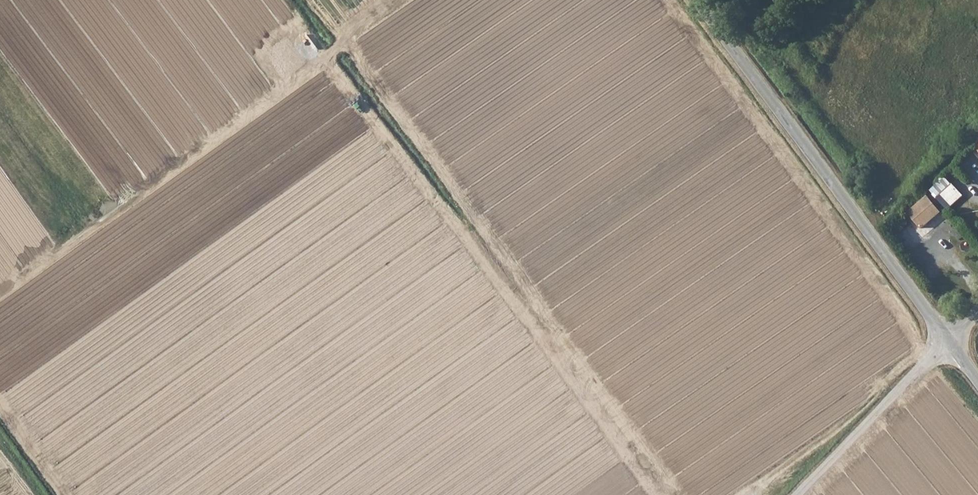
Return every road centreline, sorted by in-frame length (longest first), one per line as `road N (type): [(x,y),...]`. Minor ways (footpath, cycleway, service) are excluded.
road 1 (unclassified): [(946,340),(696,0)]
road 2 (unclassified): [(946,340),(797,494)]

